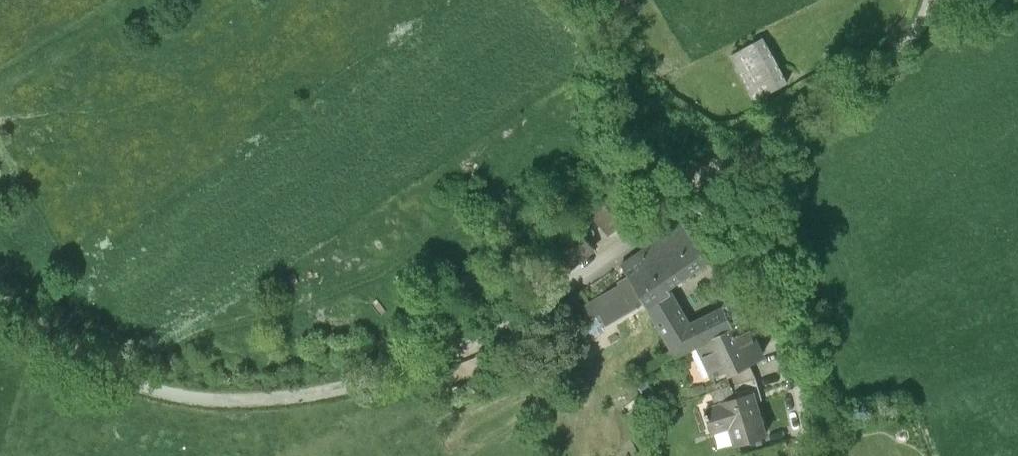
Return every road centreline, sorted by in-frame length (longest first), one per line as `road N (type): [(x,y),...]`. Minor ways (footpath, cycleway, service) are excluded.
road 1 (unclassified): [(0,301),(106,356),(269,390),(333,384),(407,367),(507,324),(613,258),(708,172)]
road 2 (residential): [(708,172),(750,237),(789,358),(809,455)]
road 3 (unclassified): [(708,172),(908,31),(923,0)]

